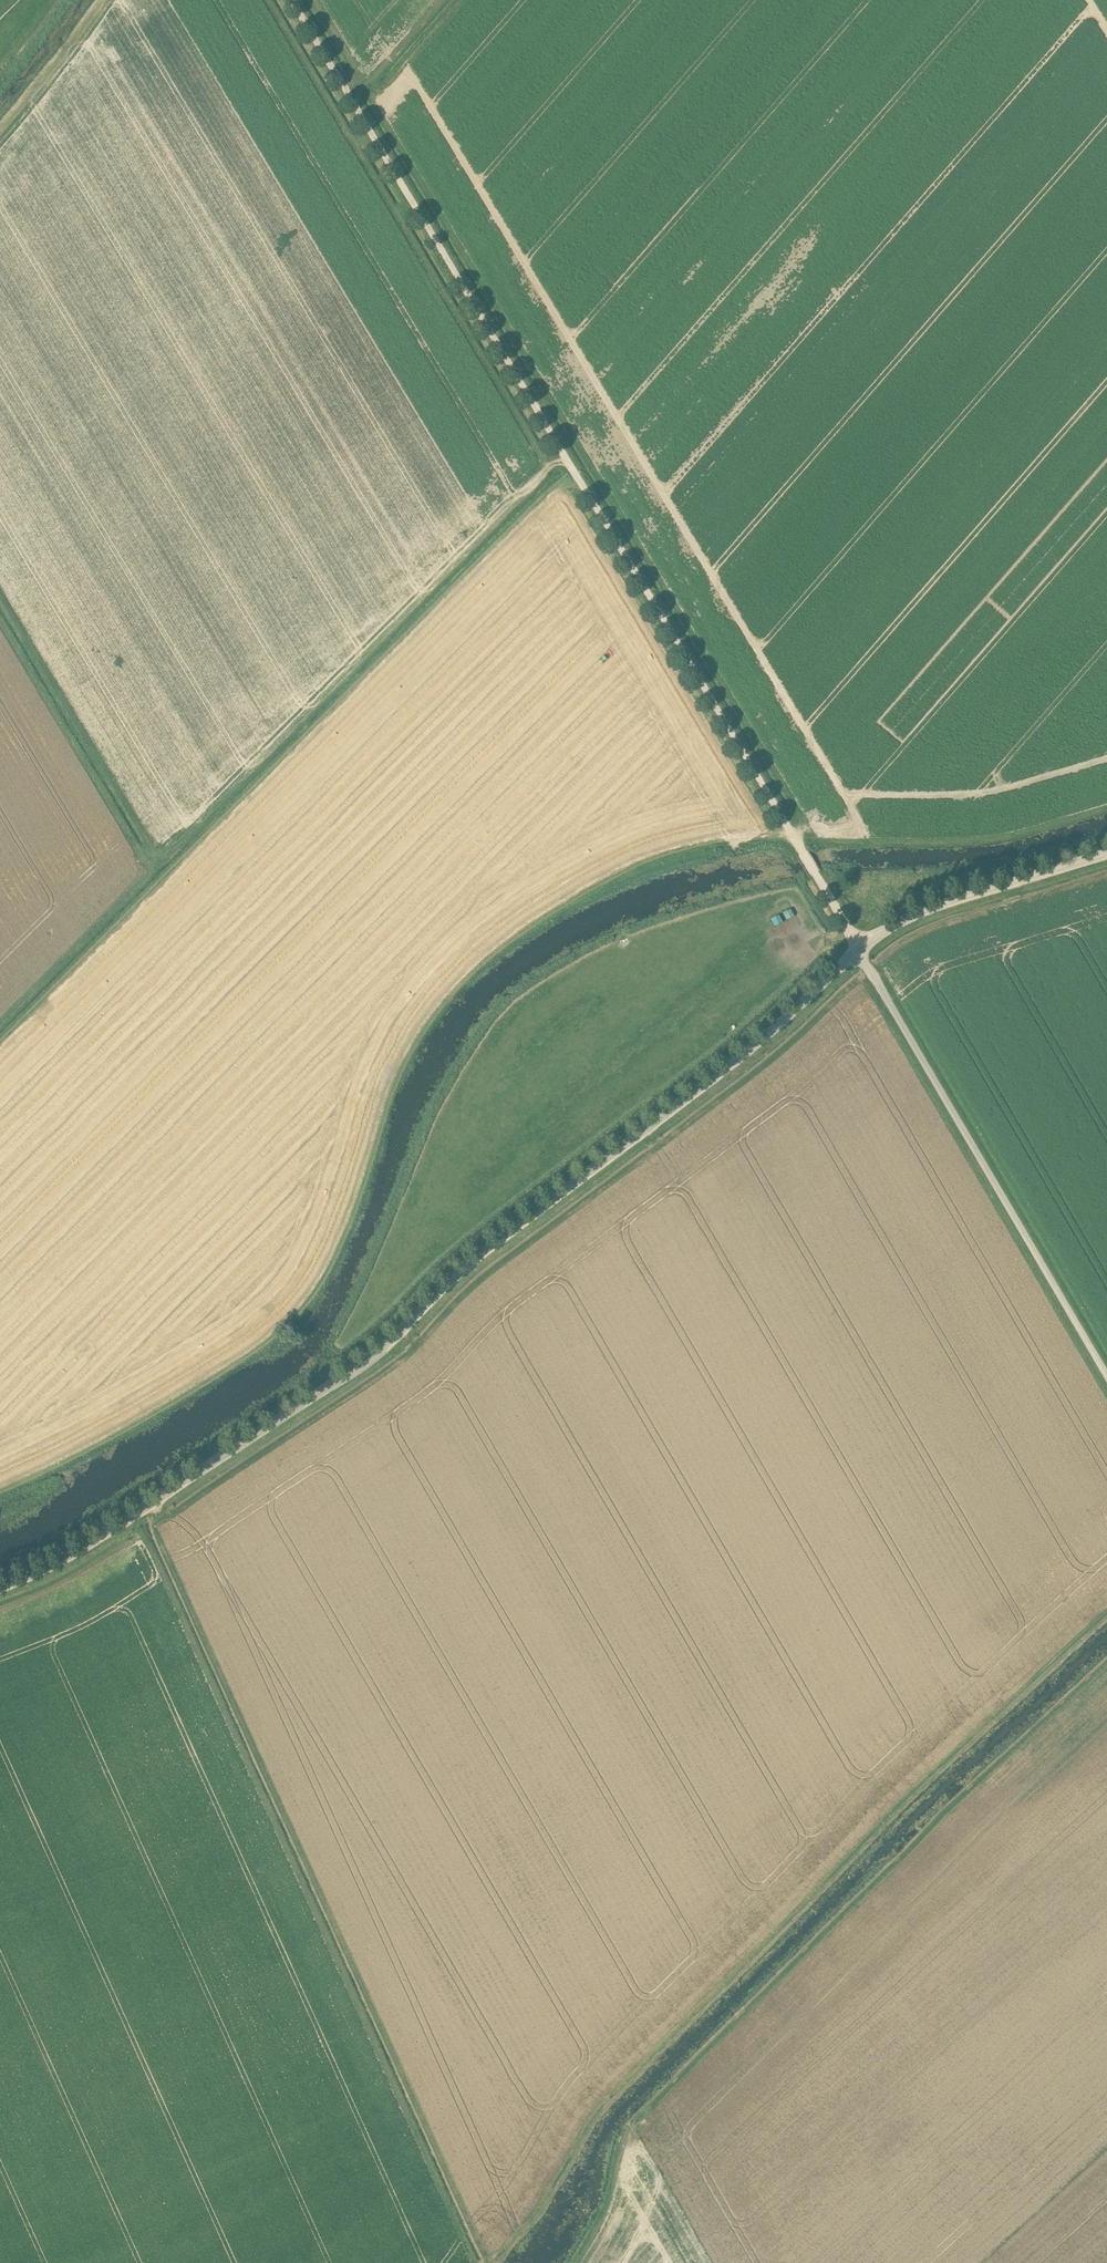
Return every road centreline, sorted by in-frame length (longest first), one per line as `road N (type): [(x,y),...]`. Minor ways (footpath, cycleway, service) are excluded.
road 1 (track): [(859,950),(290,0)]
road 2 (unclassified): [(0,1588),(63,1560),(362,1365),(476,1257),(745,1053),(859,950)]
road 3 (unclassified): [(1106,1374),(859,950)]
road 4 (unclassified): [(859,950),(925,913),(1106,854)]

